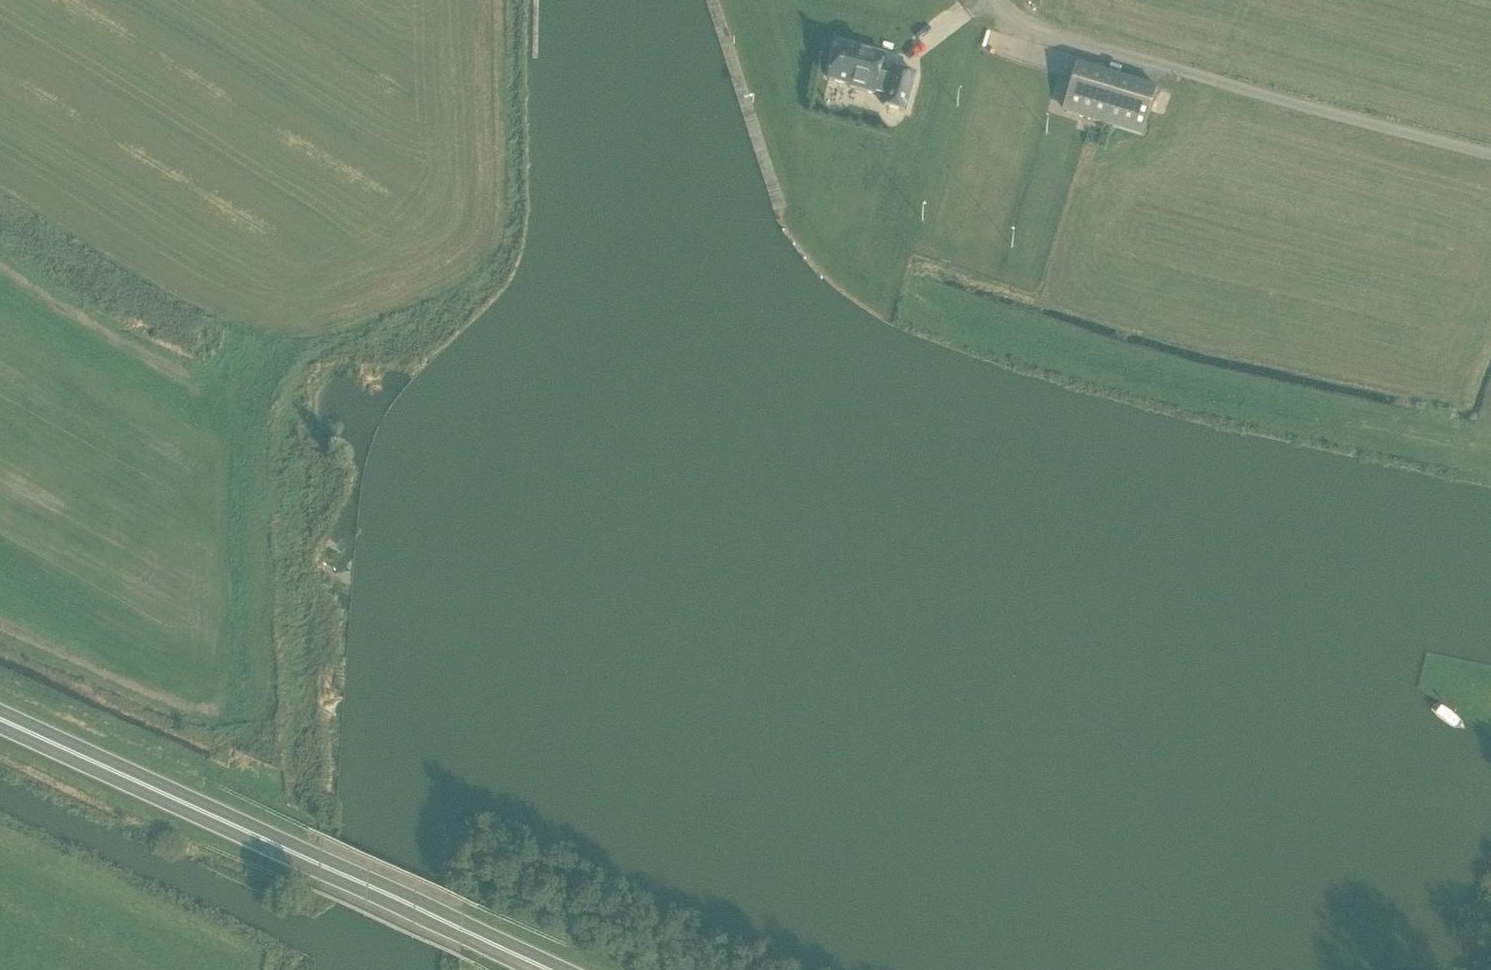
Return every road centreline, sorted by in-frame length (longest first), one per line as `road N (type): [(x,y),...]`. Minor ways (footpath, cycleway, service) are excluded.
road 1 (trunk): [(550,969),(0,718)]

